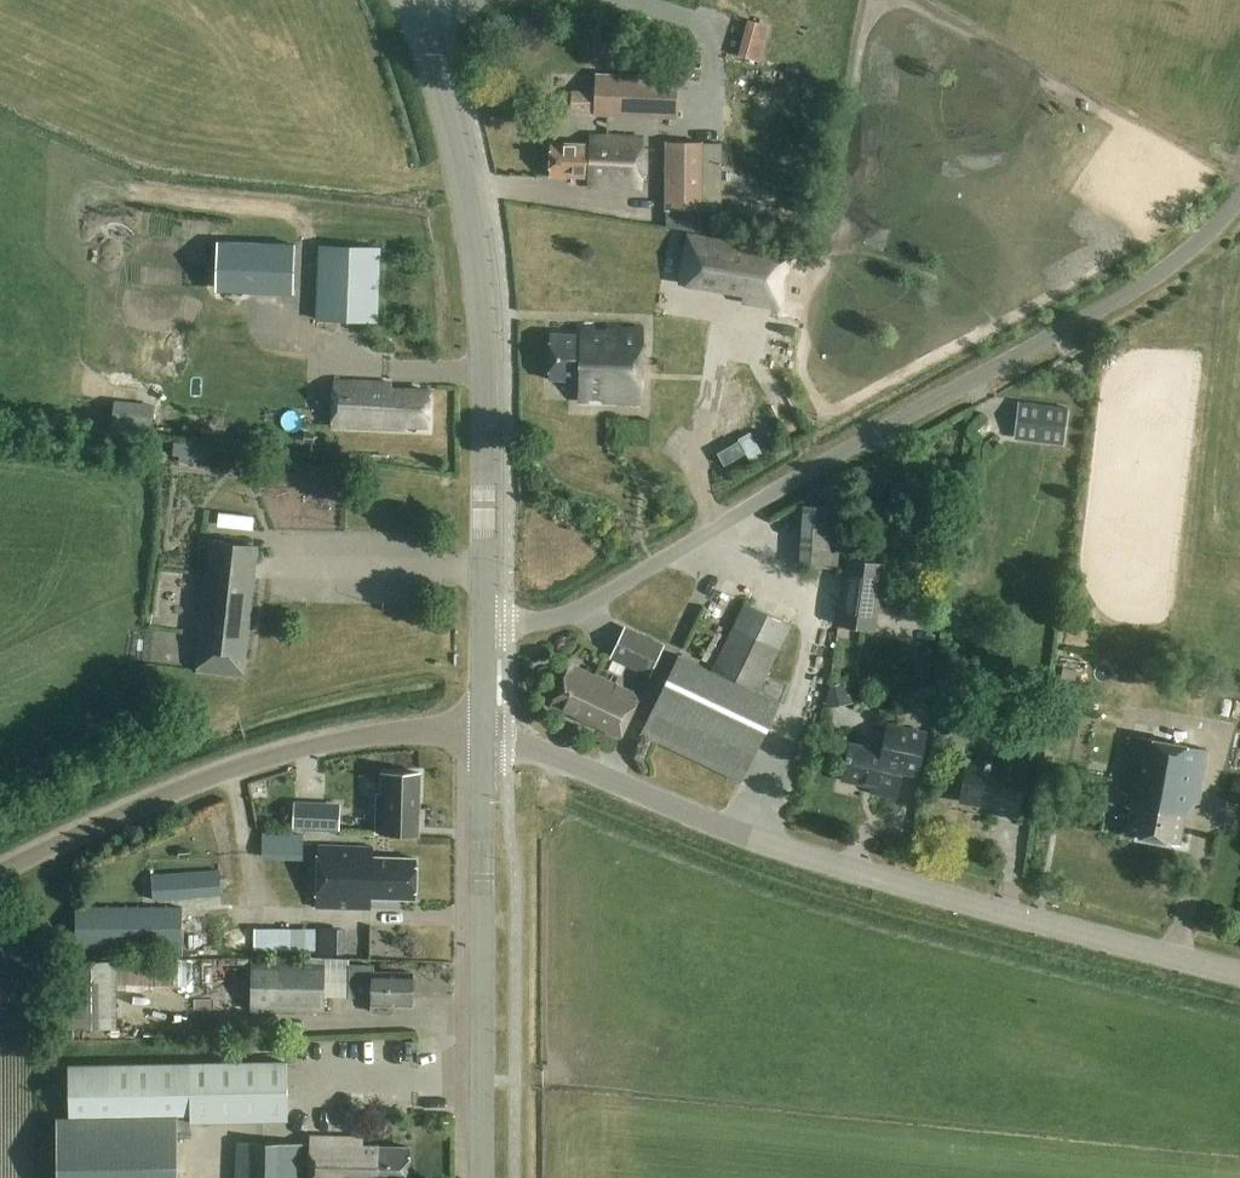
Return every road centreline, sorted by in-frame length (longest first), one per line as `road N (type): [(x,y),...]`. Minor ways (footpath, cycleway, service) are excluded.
road 1 (unclassified): [(482,624),(550,618),(579,607),(1133,291),(1239,198)]
road 2 (unclassified): [(1239,972),(801,858),(539,749),(481,738)]
road 3 (tertiary): [(482,624),(482,327),(474,254),(438,88),(407,0)]
road 4 (unclassified): [(0,871),(236,767),(385,736),(481,738)]
road 5 (tertiary): [(480,1177),(481,738)]

